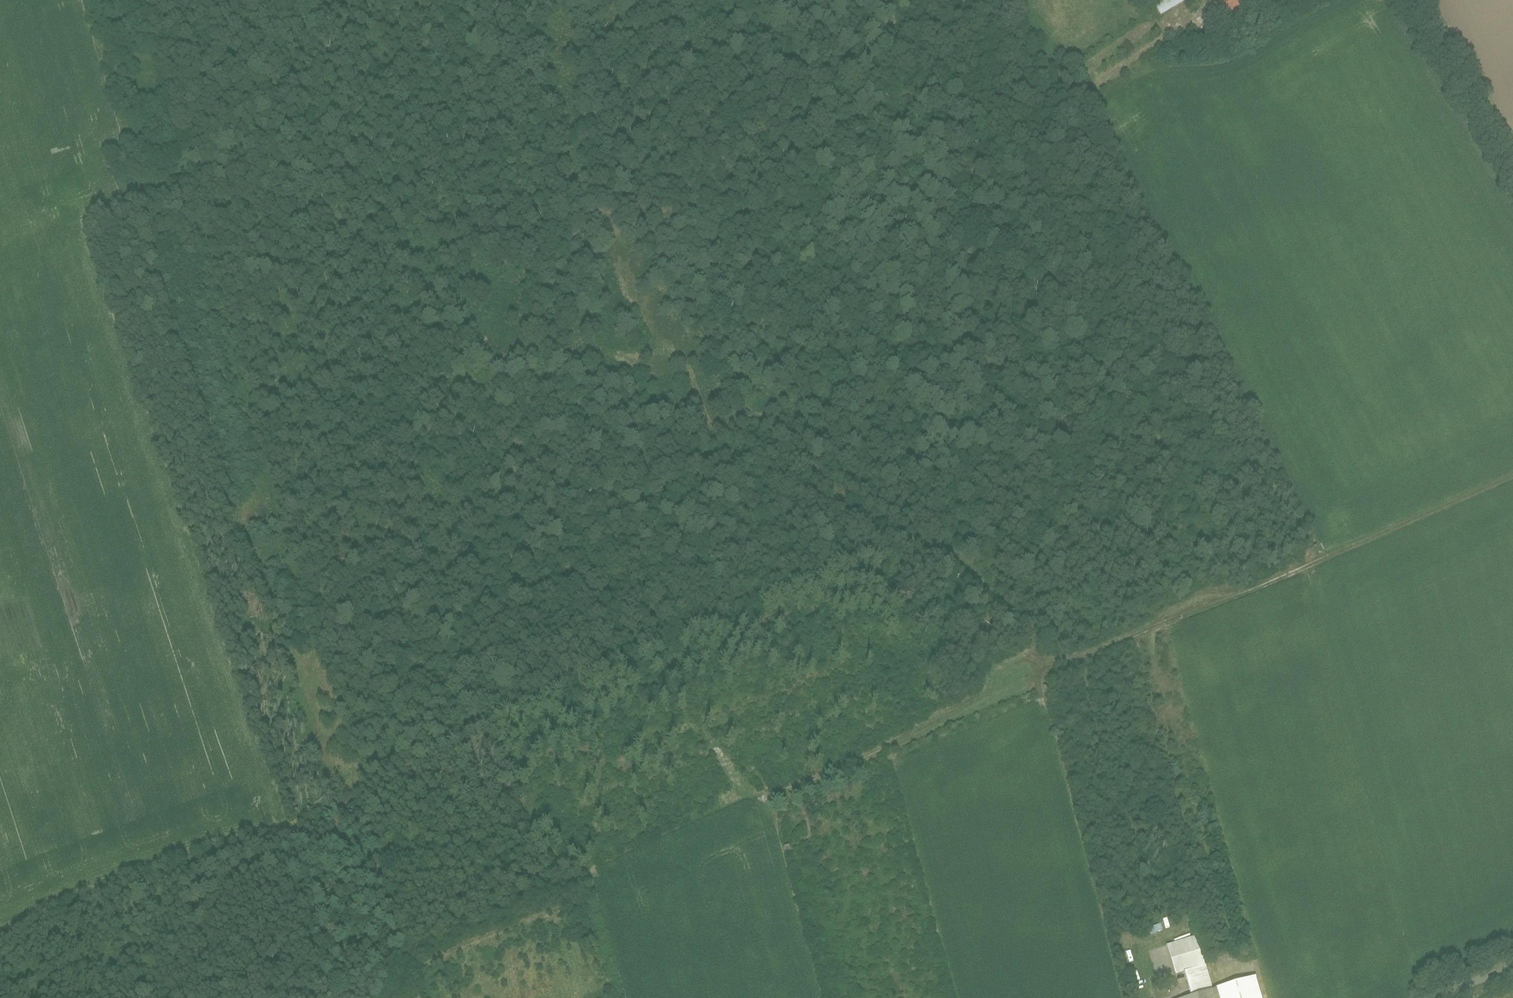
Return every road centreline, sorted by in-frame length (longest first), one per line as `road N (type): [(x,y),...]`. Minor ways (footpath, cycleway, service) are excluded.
road 1 (track): [(1512,476),(1163,617)]
road 2 (track): [(316,800),(0,916)]
road 3 (unclassified): [(1422,0),(1512,154)]

